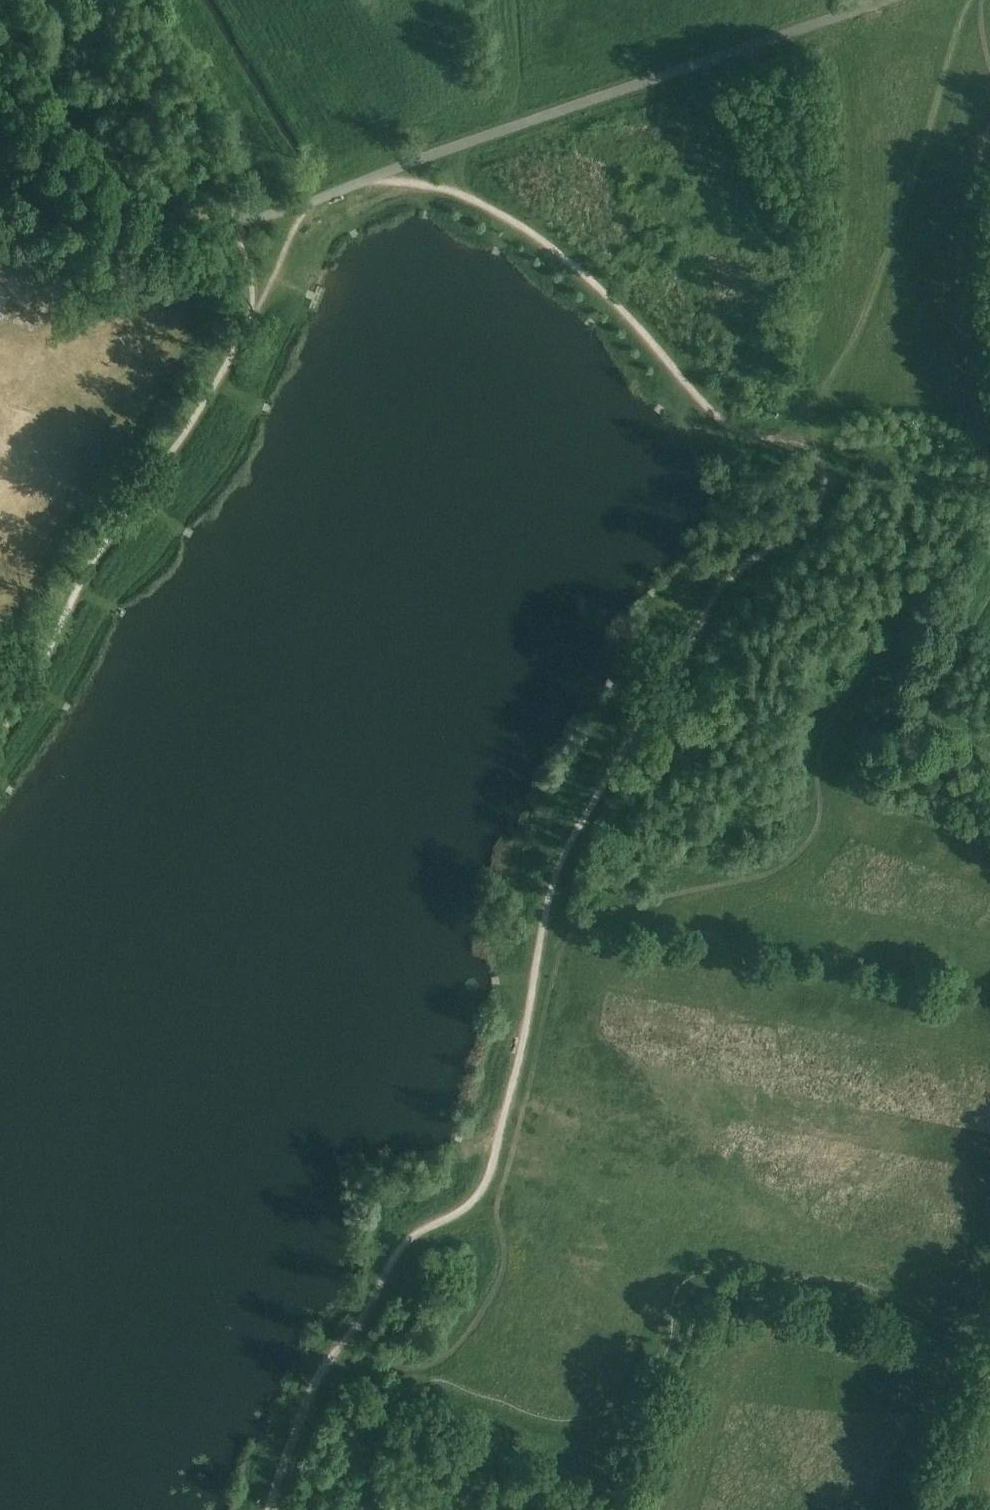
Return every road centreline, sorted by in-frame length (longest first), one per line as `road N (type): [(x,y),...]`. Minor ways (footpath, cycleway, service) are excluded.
road 1 (unclassified): [(303,203),(181,238),(102,233),(61,219),(41,201),(0,130)]
road 2 (tertiary): [(989,1398),(936,1509)]

